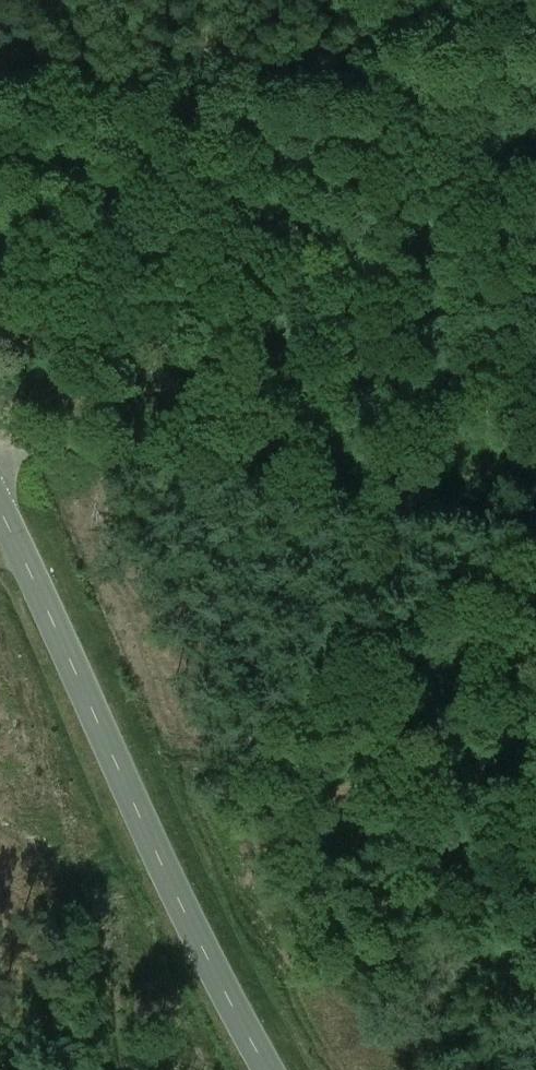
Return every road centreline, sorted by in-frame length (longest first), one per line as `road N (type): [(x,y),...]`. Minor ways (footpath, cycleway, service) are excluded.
road 1 (tertiary): [(0,510),(201,949),(267,1069)]
road 2 (track): [(535,523),(60,445),(0,459)]

